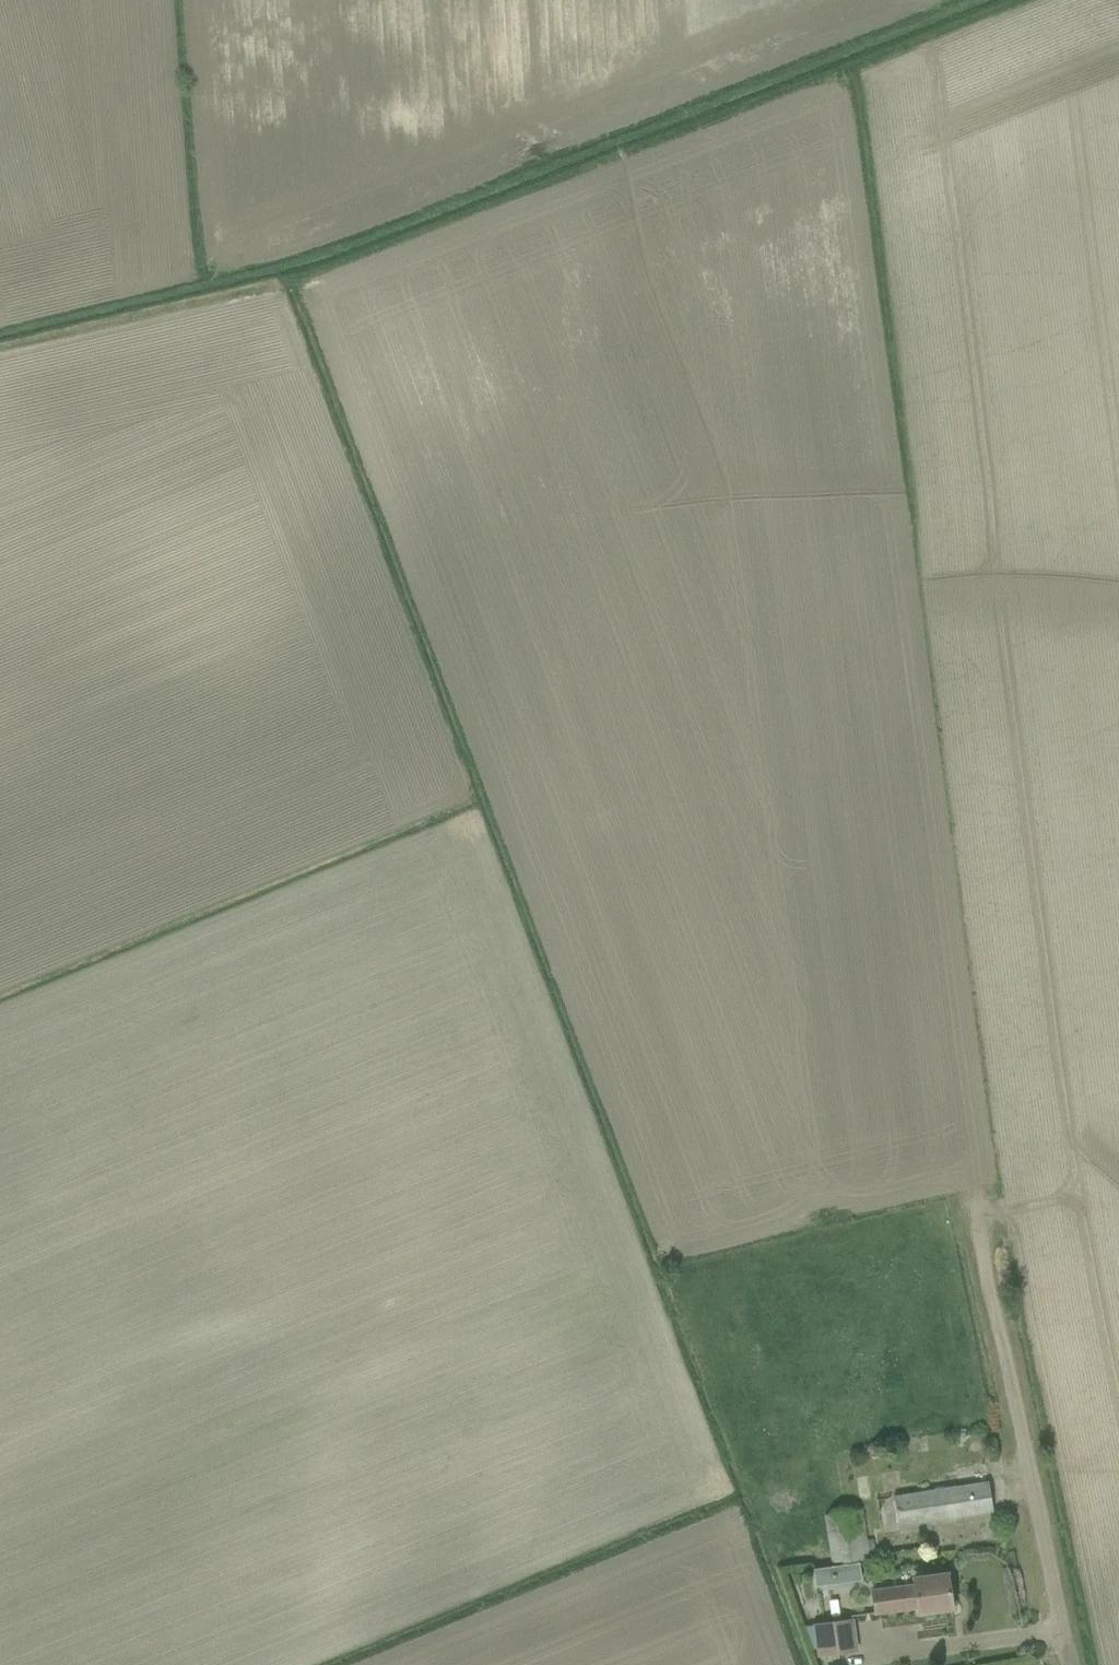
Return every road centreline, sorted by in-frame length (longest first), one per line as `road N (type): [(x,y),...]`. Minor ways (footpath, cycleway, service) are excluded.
road 1 (unclassified): [(1069,1664),(973,1204)]

